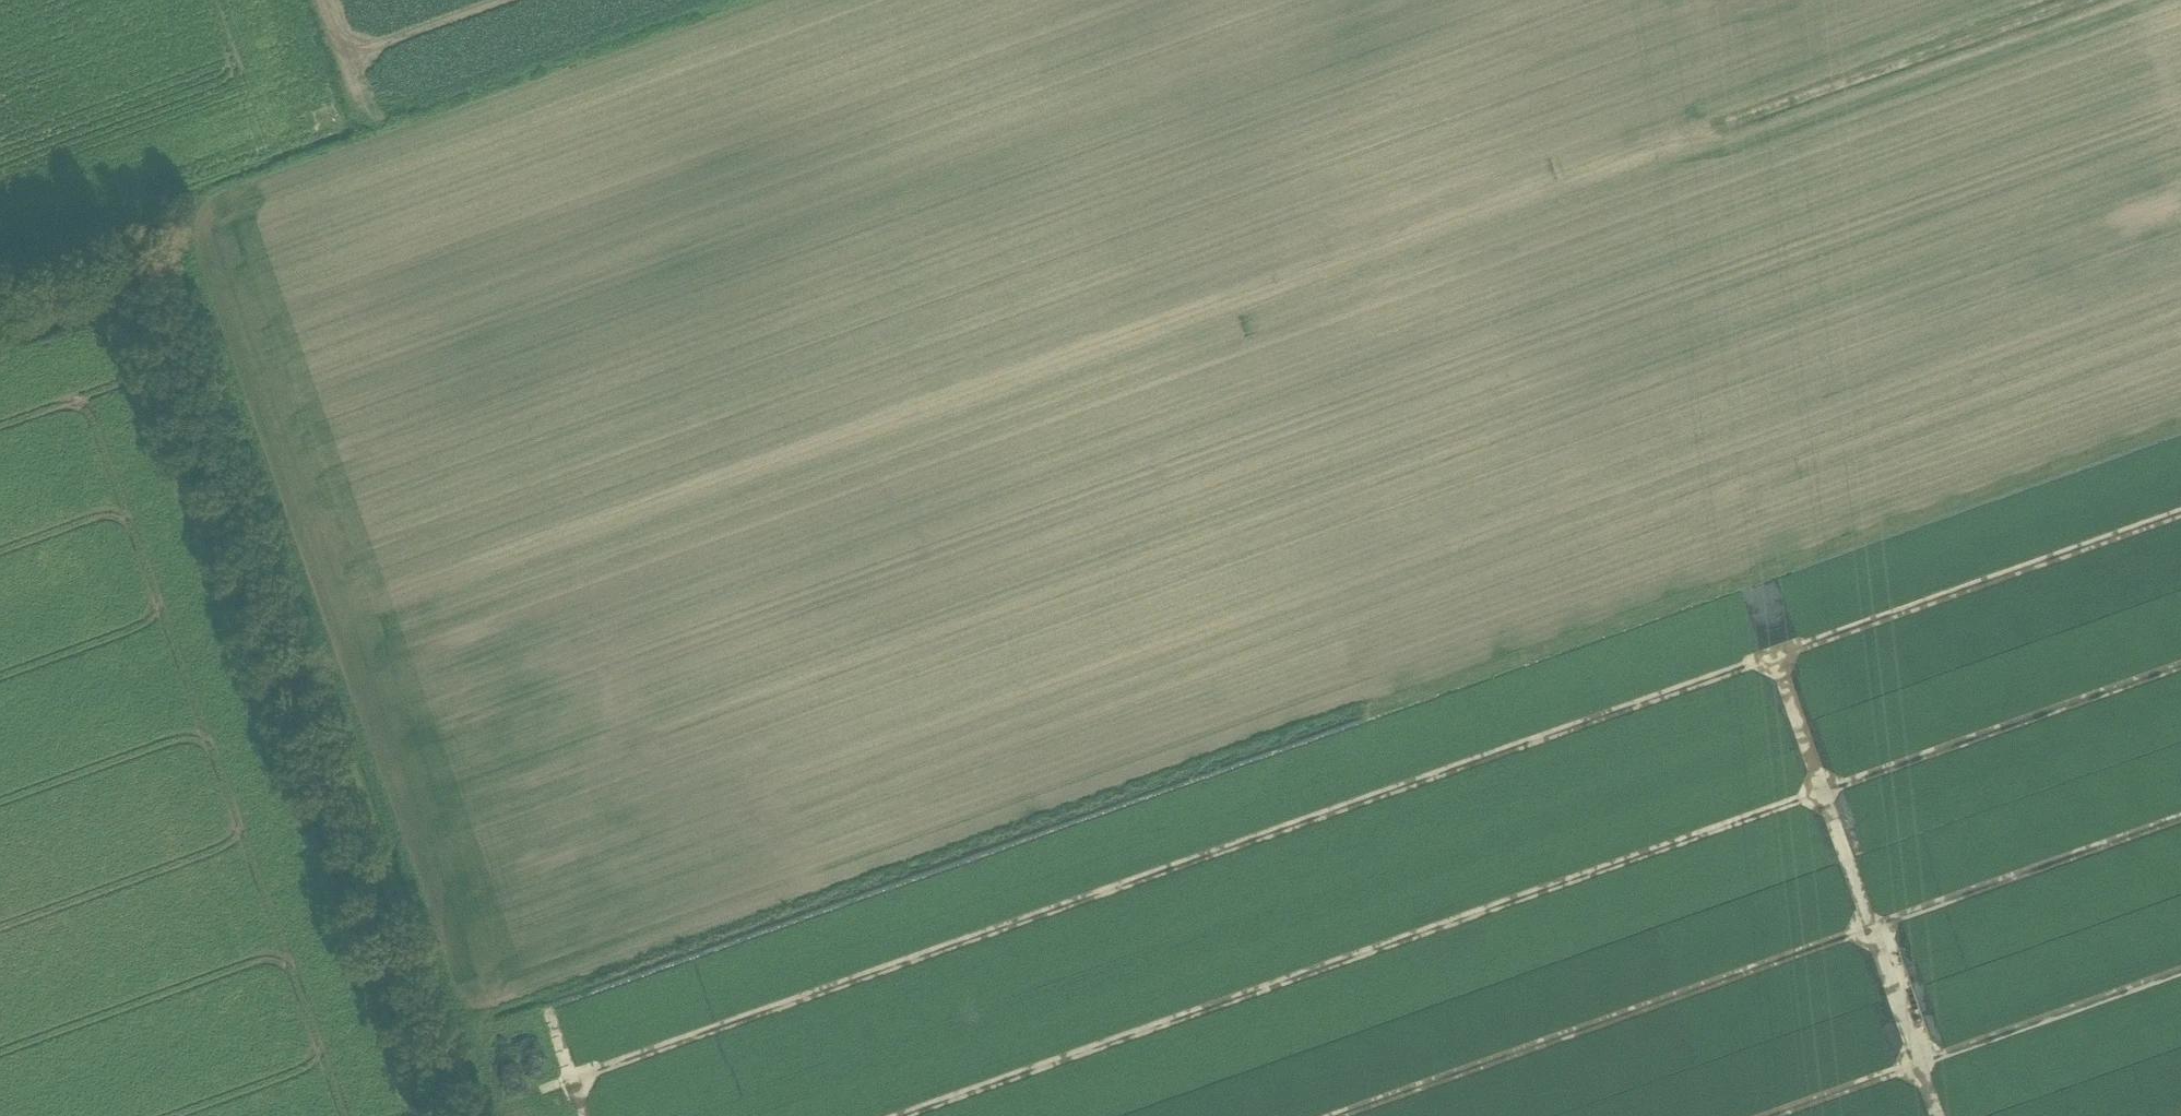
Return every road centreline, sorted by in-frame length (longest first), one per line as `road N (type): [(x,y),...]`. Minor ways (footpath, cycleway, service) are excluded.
road 1 (track): [(2105,0),(1736,128)]

